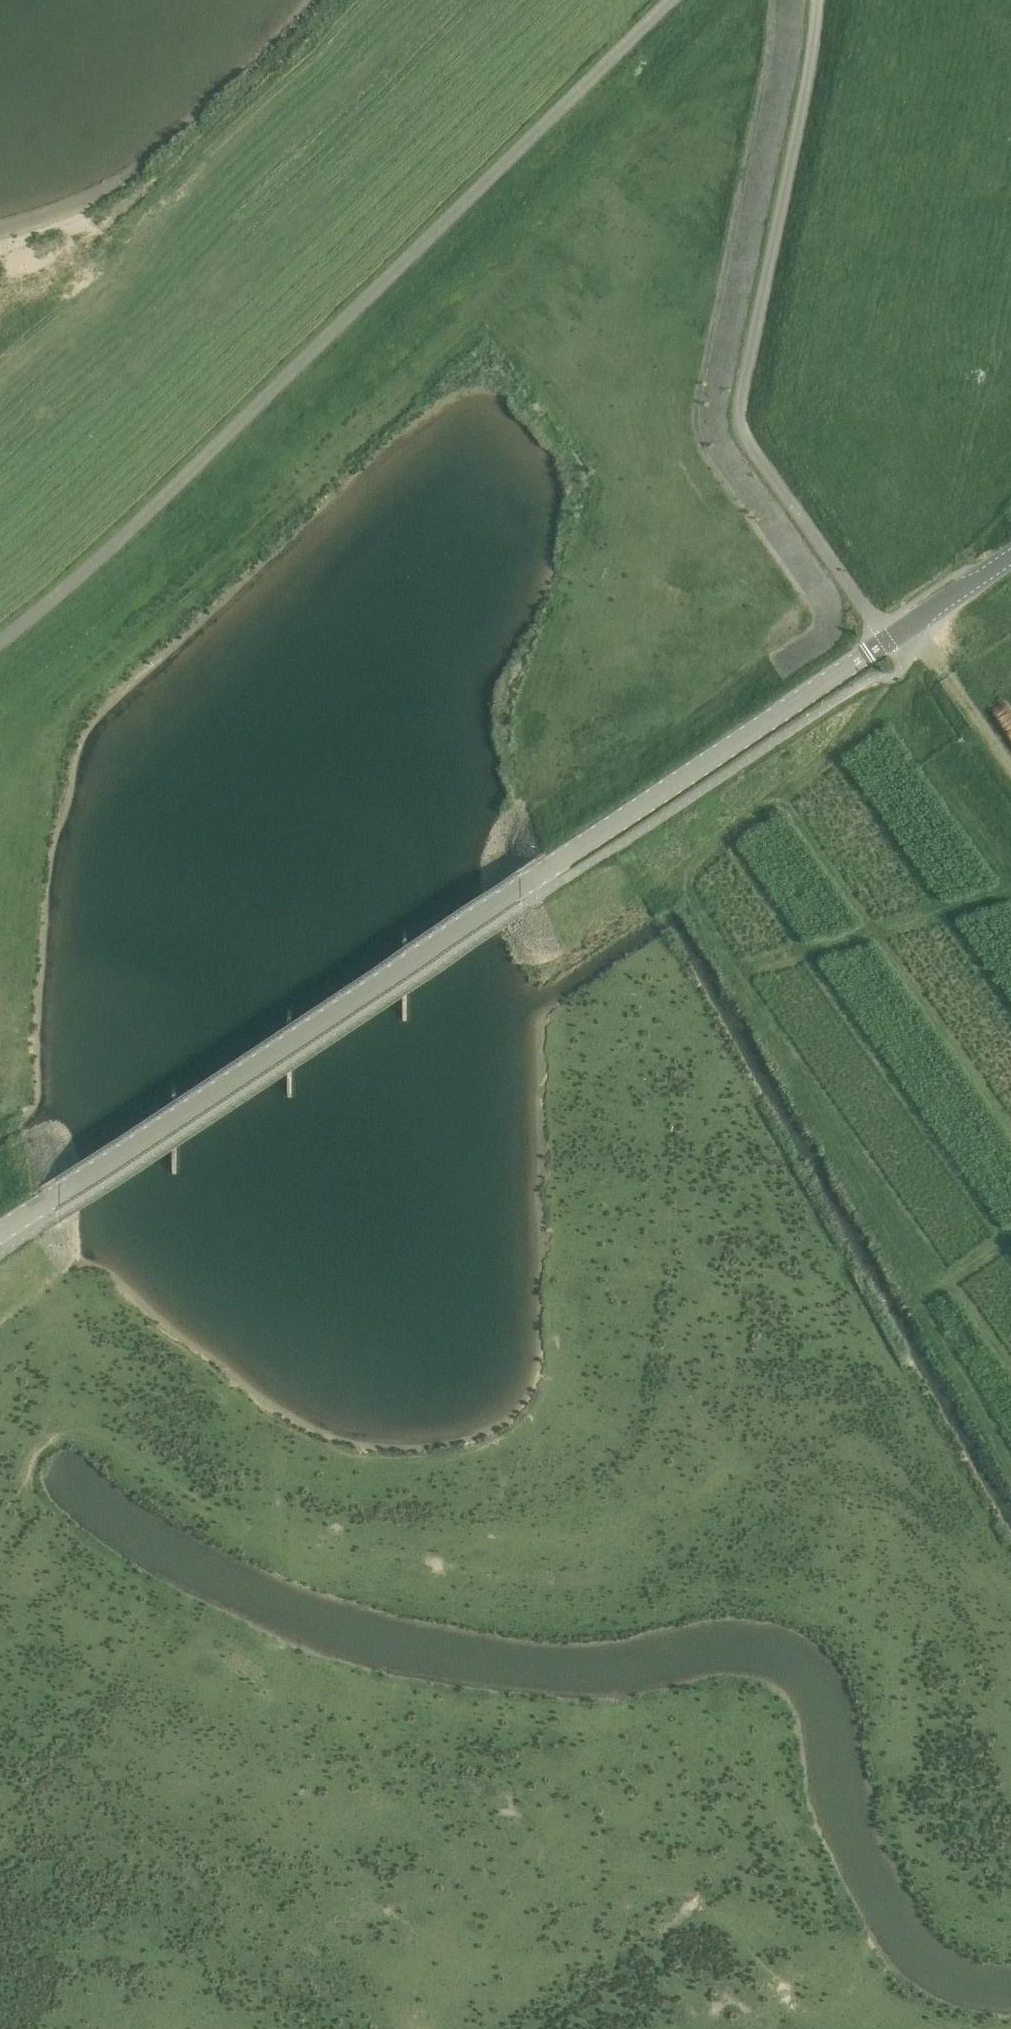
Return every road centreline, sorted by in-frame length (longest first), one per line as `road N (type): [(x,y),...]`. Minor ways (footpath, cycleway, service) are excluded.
road 1 (secondary): [(1010,553),(0,1231)]
road 2 (track): [(913,624),(1010,765)]

